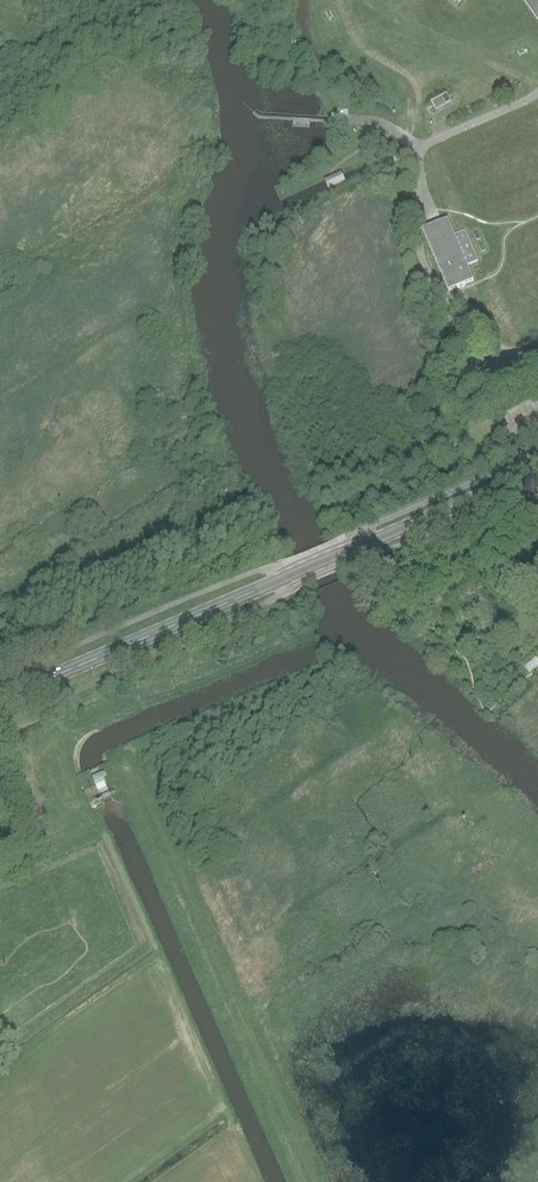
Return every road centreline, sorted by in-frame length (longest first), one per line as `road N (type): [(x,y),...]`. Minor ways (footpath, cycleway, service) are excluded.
road 1 (secondary): [(0,699),(537,472)]
road 2 (track): [(124,774),(316,1181)]

